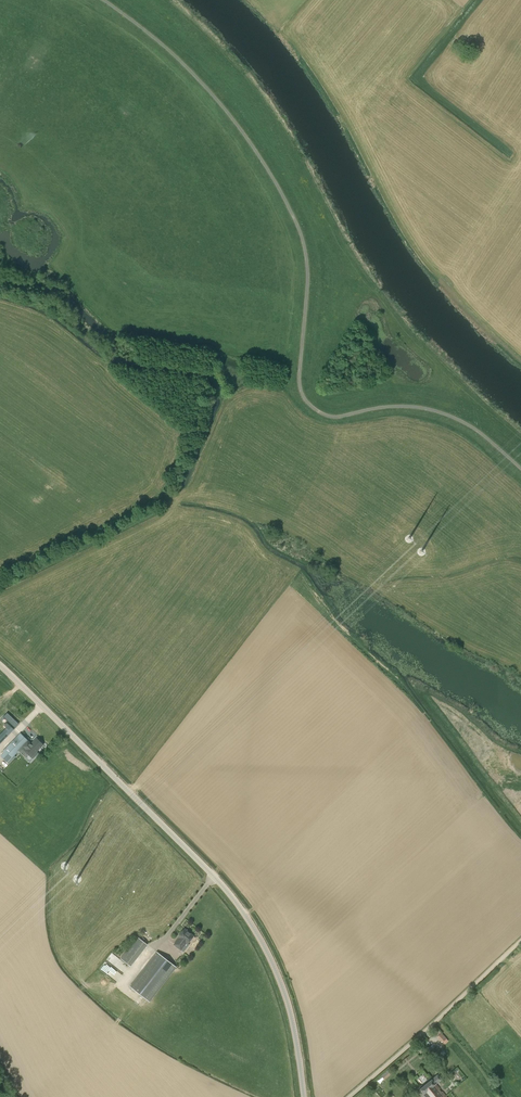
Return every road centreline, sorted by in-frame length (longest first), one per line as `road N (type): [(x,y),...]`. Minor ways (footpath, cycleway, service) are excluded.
road 1 (tertiary): [(304,1096),(289,1004),(240,906),(0,666)]
road 2 (unclassified): [(349,1096),(520,940)]

